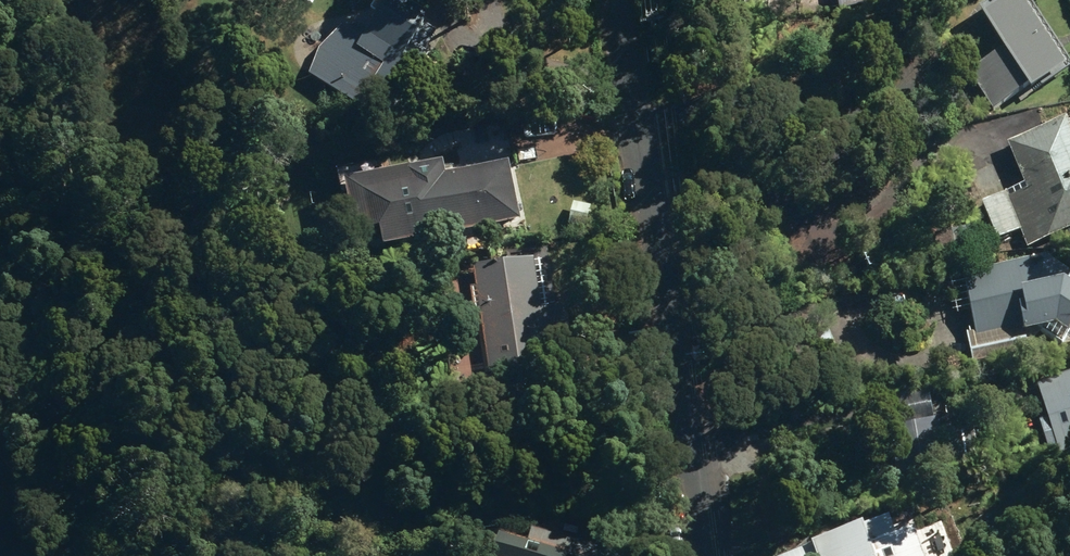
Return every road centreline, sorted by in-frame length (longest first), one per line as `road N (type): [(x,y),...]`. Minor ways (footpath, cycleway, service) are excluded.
road 1 (residential): [(624,0),(709,555)]

